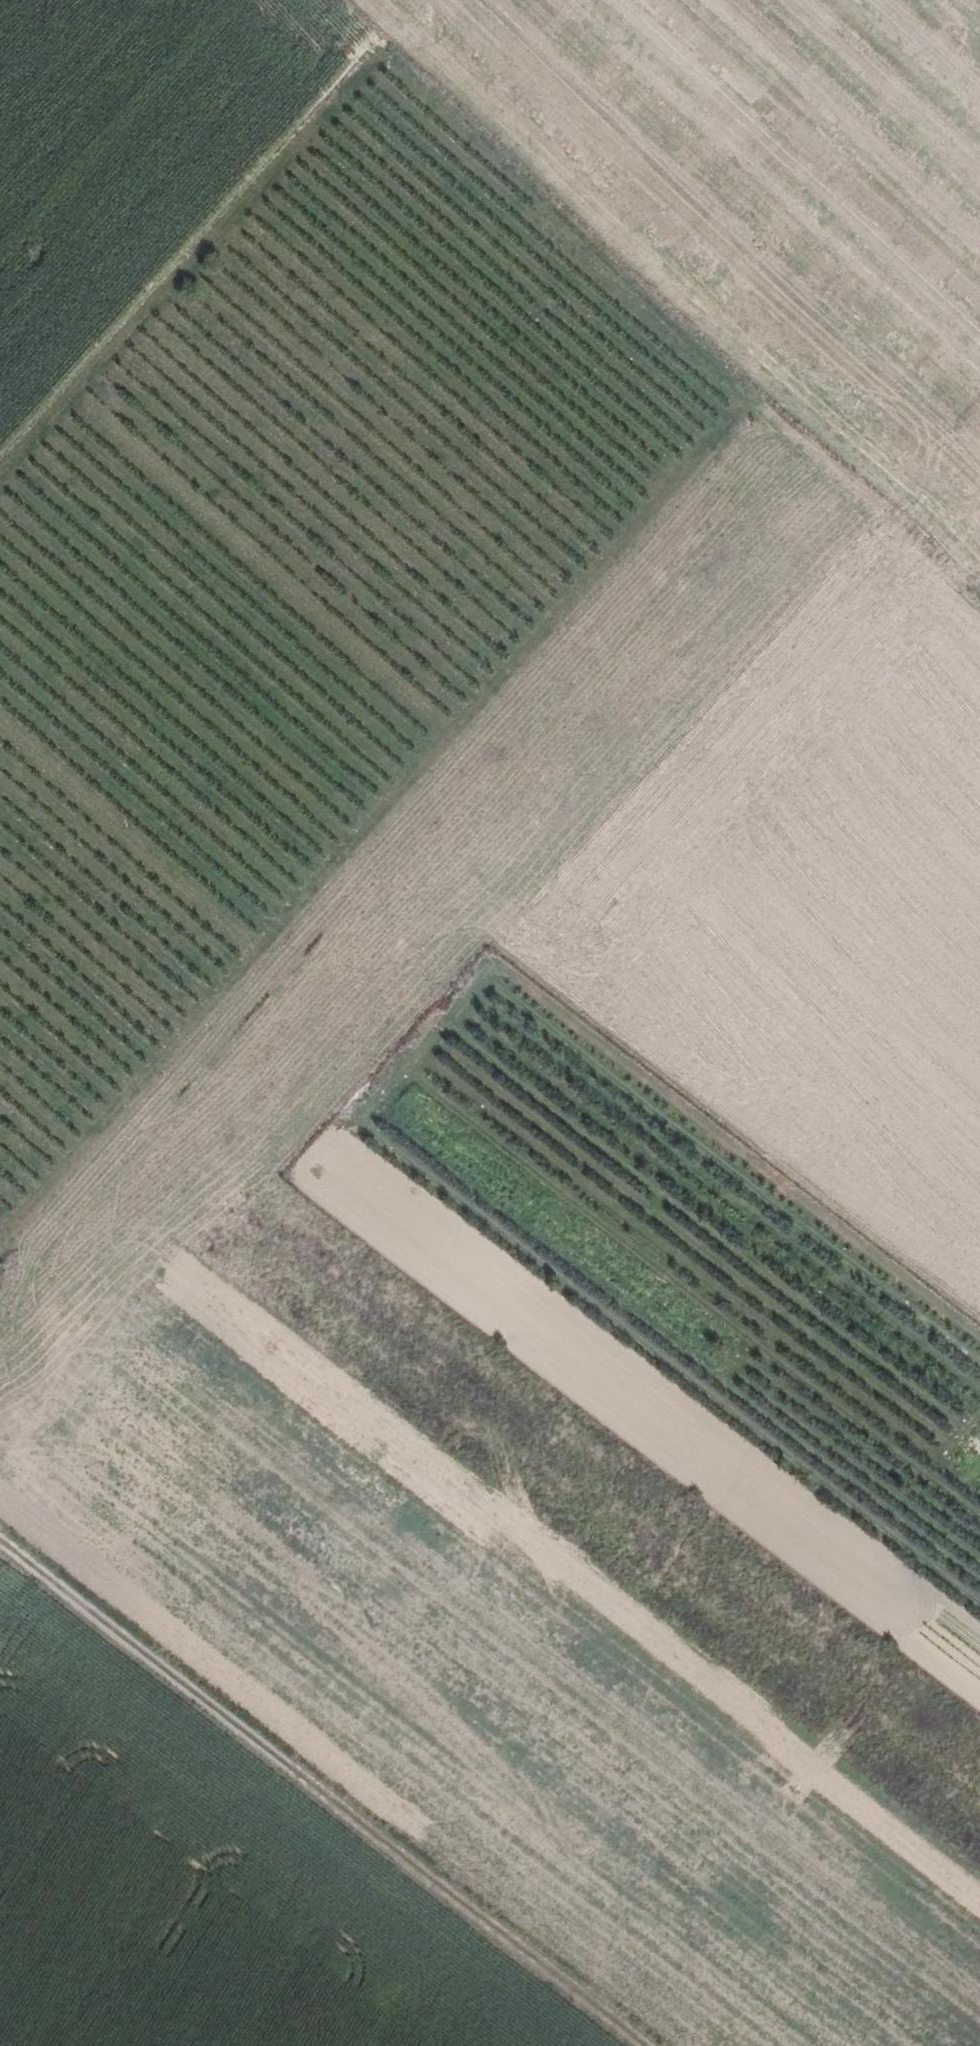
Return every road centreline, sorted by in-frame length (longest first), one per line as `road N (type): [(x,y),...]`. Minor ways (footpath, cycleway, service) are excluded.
road 1 (track): [(643,2045),(0,1539)]

